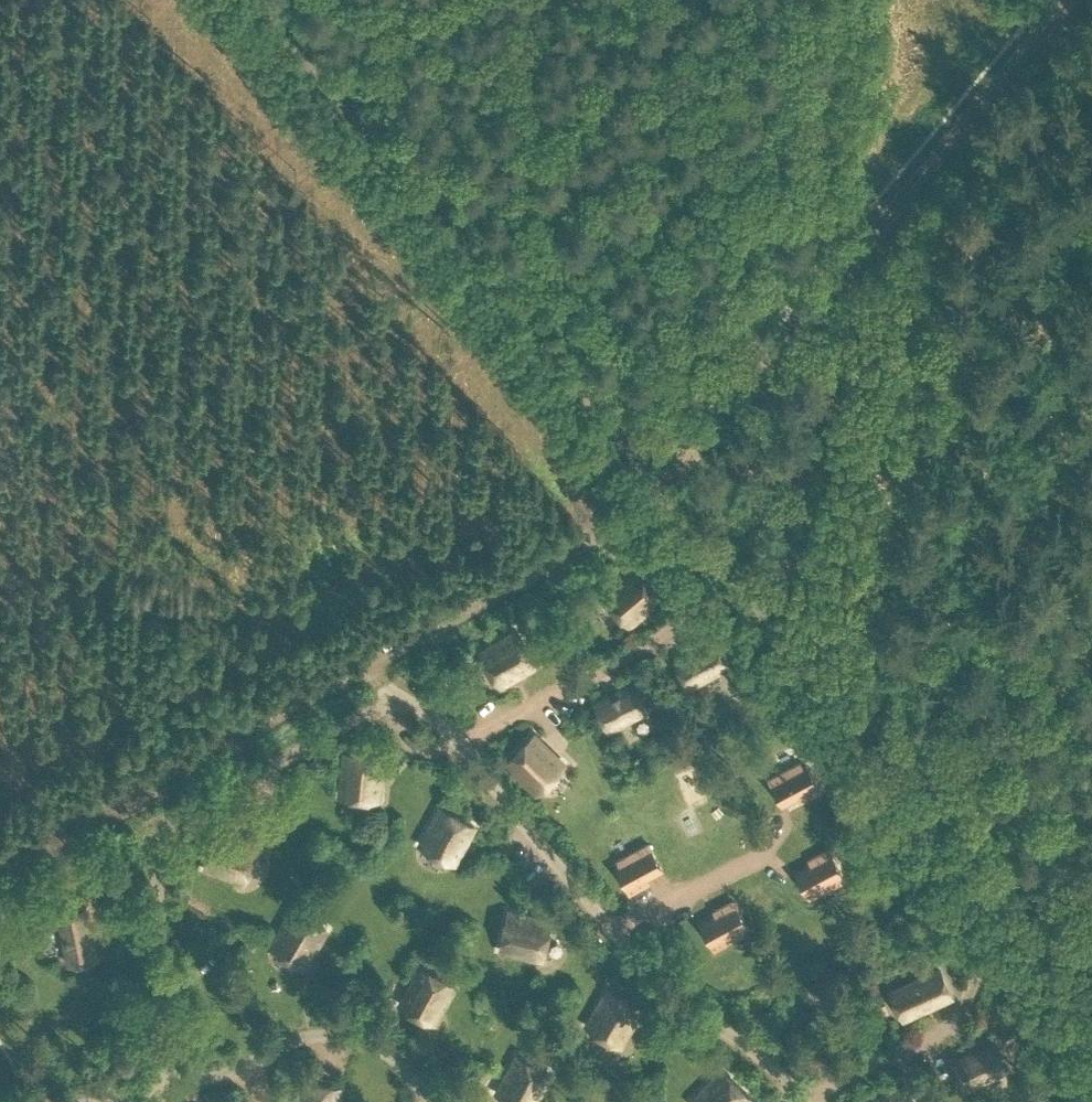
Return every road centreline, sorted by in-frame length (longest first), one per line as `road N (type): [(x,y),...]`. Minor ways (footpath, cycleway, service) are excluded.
road 1 (track): [(275,0),(883,728),(922,711),(1091,513)]
road 2 (track): [(1051,0),(654,484)]
road 3 (track): [(201,747),(622,519),(654,484)]
road 4 (track): [(883,728),(1091,985)]
road 5 (unclassified): [(201,747),(0,853)]

